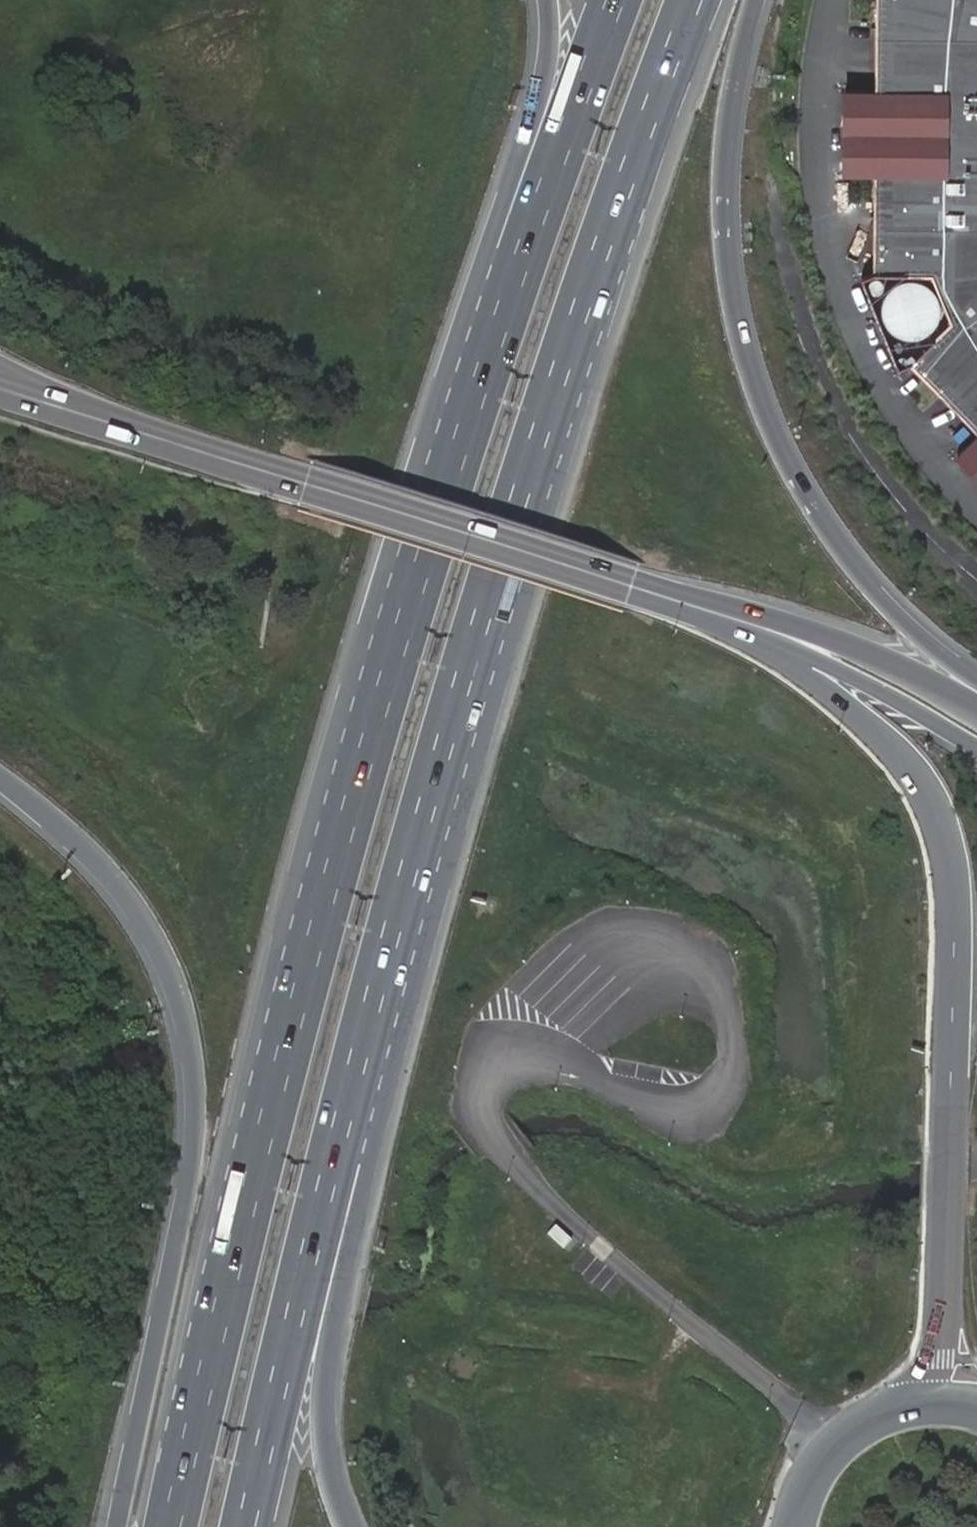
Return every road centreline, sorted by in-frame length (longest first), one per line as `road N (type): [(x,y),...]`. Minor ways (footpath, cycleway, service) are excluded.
road 1 (motorway): [(247,1526),(333,1157),(477,642),(586,302)]
road 2 (motorway): [(349,1526),(327,1467),(323,1415),(341,1283),(494,700),(579,411),(586,302)]
road 3 (motorway): [(618,0),(443,490),(282,1065)]
road 4 (motorway): [(548,0),(544,88),(340,730),(282,1065)]
road 5 (secondary): [(634,587),(804,674),(872,728),(939,816),(954,880),(945,1305),(936,1358),(900,1407)]
road 6 (motorway): [(0,778),(94,857),(144,920),(190,1033),(197,1139),(123,1526)]
road 7 (motorway): [(976,682),(863,581),(826,530),(759,407),(729,288),(721,211),(724,138),(754,0)]
road 8 (secondary): [(95,417),(634,587)]
road 9 (motorway): [(282,1065),(171,1526)]
road 10 (motorway): [(586,302),(695,0)]
road 11 (secondary): [(788,637),(976,748)]
road 12 (secondary): [(976,716),(839,642),(788,637)]
road 13 (secondary): [(788,637),(634,587)]
road 14 (secondary): [(900,1407),(841,1438),(820,1461),(795,1517)]

